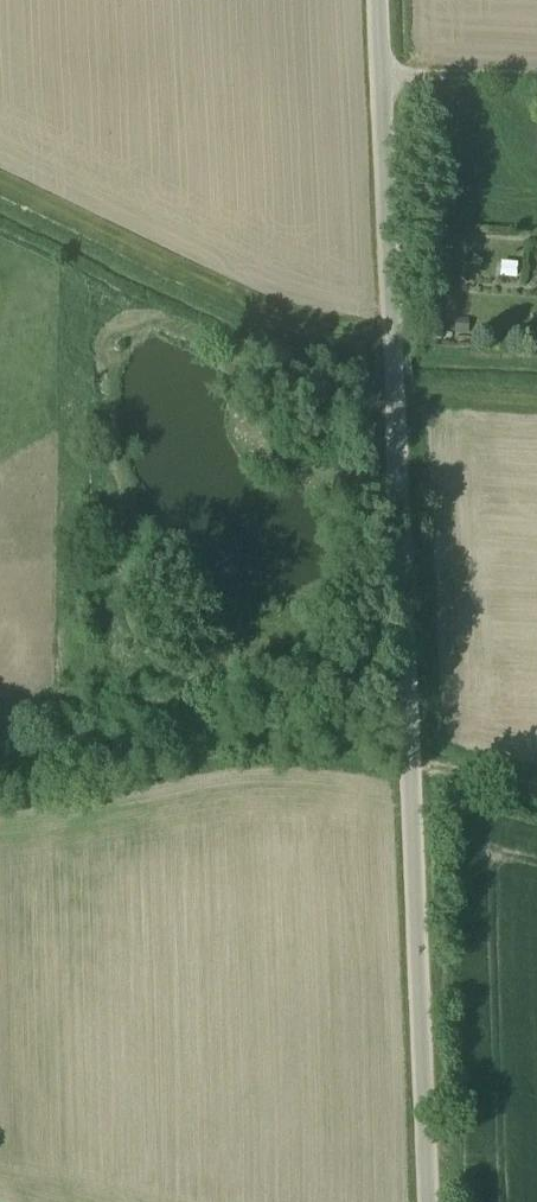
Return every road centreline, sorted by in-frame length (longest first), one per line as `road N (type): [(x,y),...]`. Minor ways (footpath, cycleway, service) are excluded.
road 1 (unclassified): [(429,1201),(379,0)]
road 2 (track): [(382,77),(536,81)]
road 3 (track): [(536,791),(411,765)]

